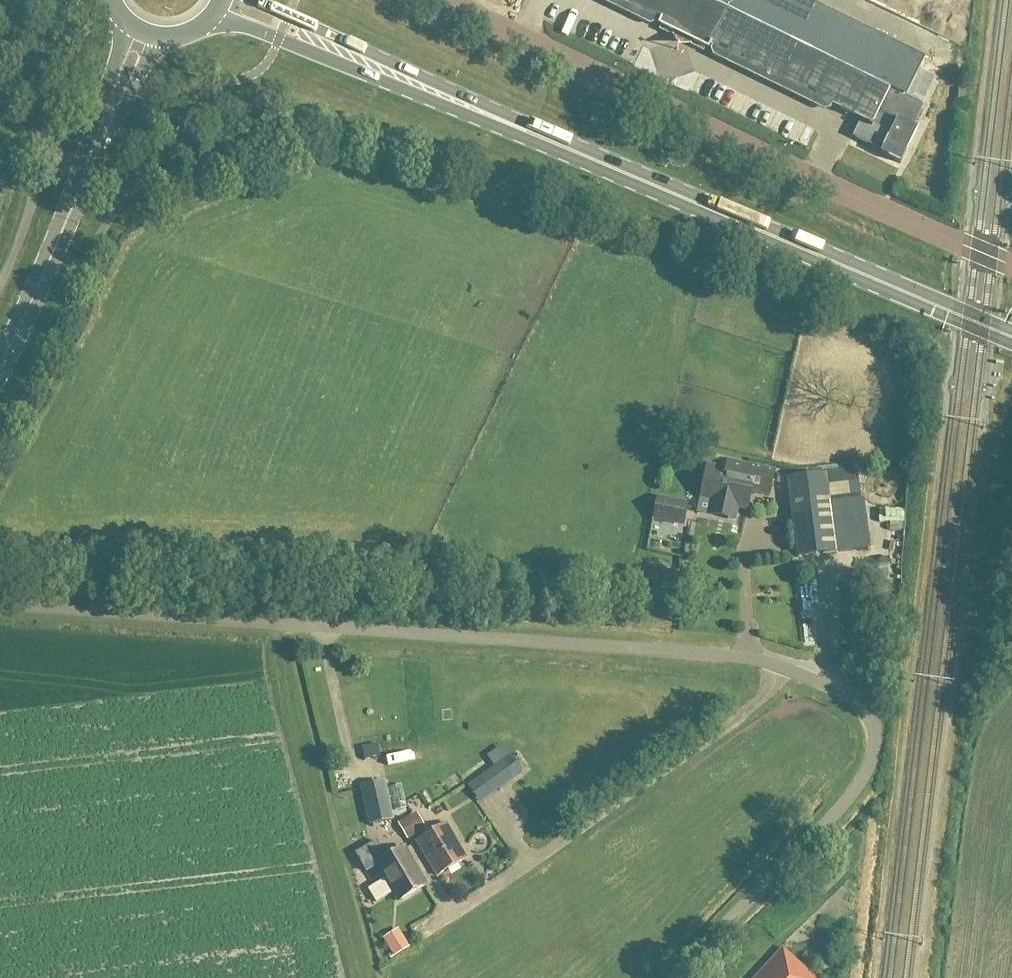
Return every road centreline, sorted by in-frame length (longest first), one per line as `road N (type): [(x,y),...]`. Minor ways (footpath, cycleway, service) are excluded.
road 1 (unclassified): [(677,977),(862,780),(875,734),(849,696),(744,657),(0,604)]
road 2 (primary): [(1011,340),(416,86)]
road 3 (unclassified): [(1011,260),(677,121),(441,0)]
road 4 (secondary): [(0,371),(88,176)]
road 5 (primary): [(213,22),(416,86)]
road 6 (primary): [(416,86),(256,0)]
road 7 (secondary): [(88,176),(162,43)]
road 8 (secondary): [(127,29),(88,176)]
road 9 (track): [(88,176),(41,159),(0,94)]

